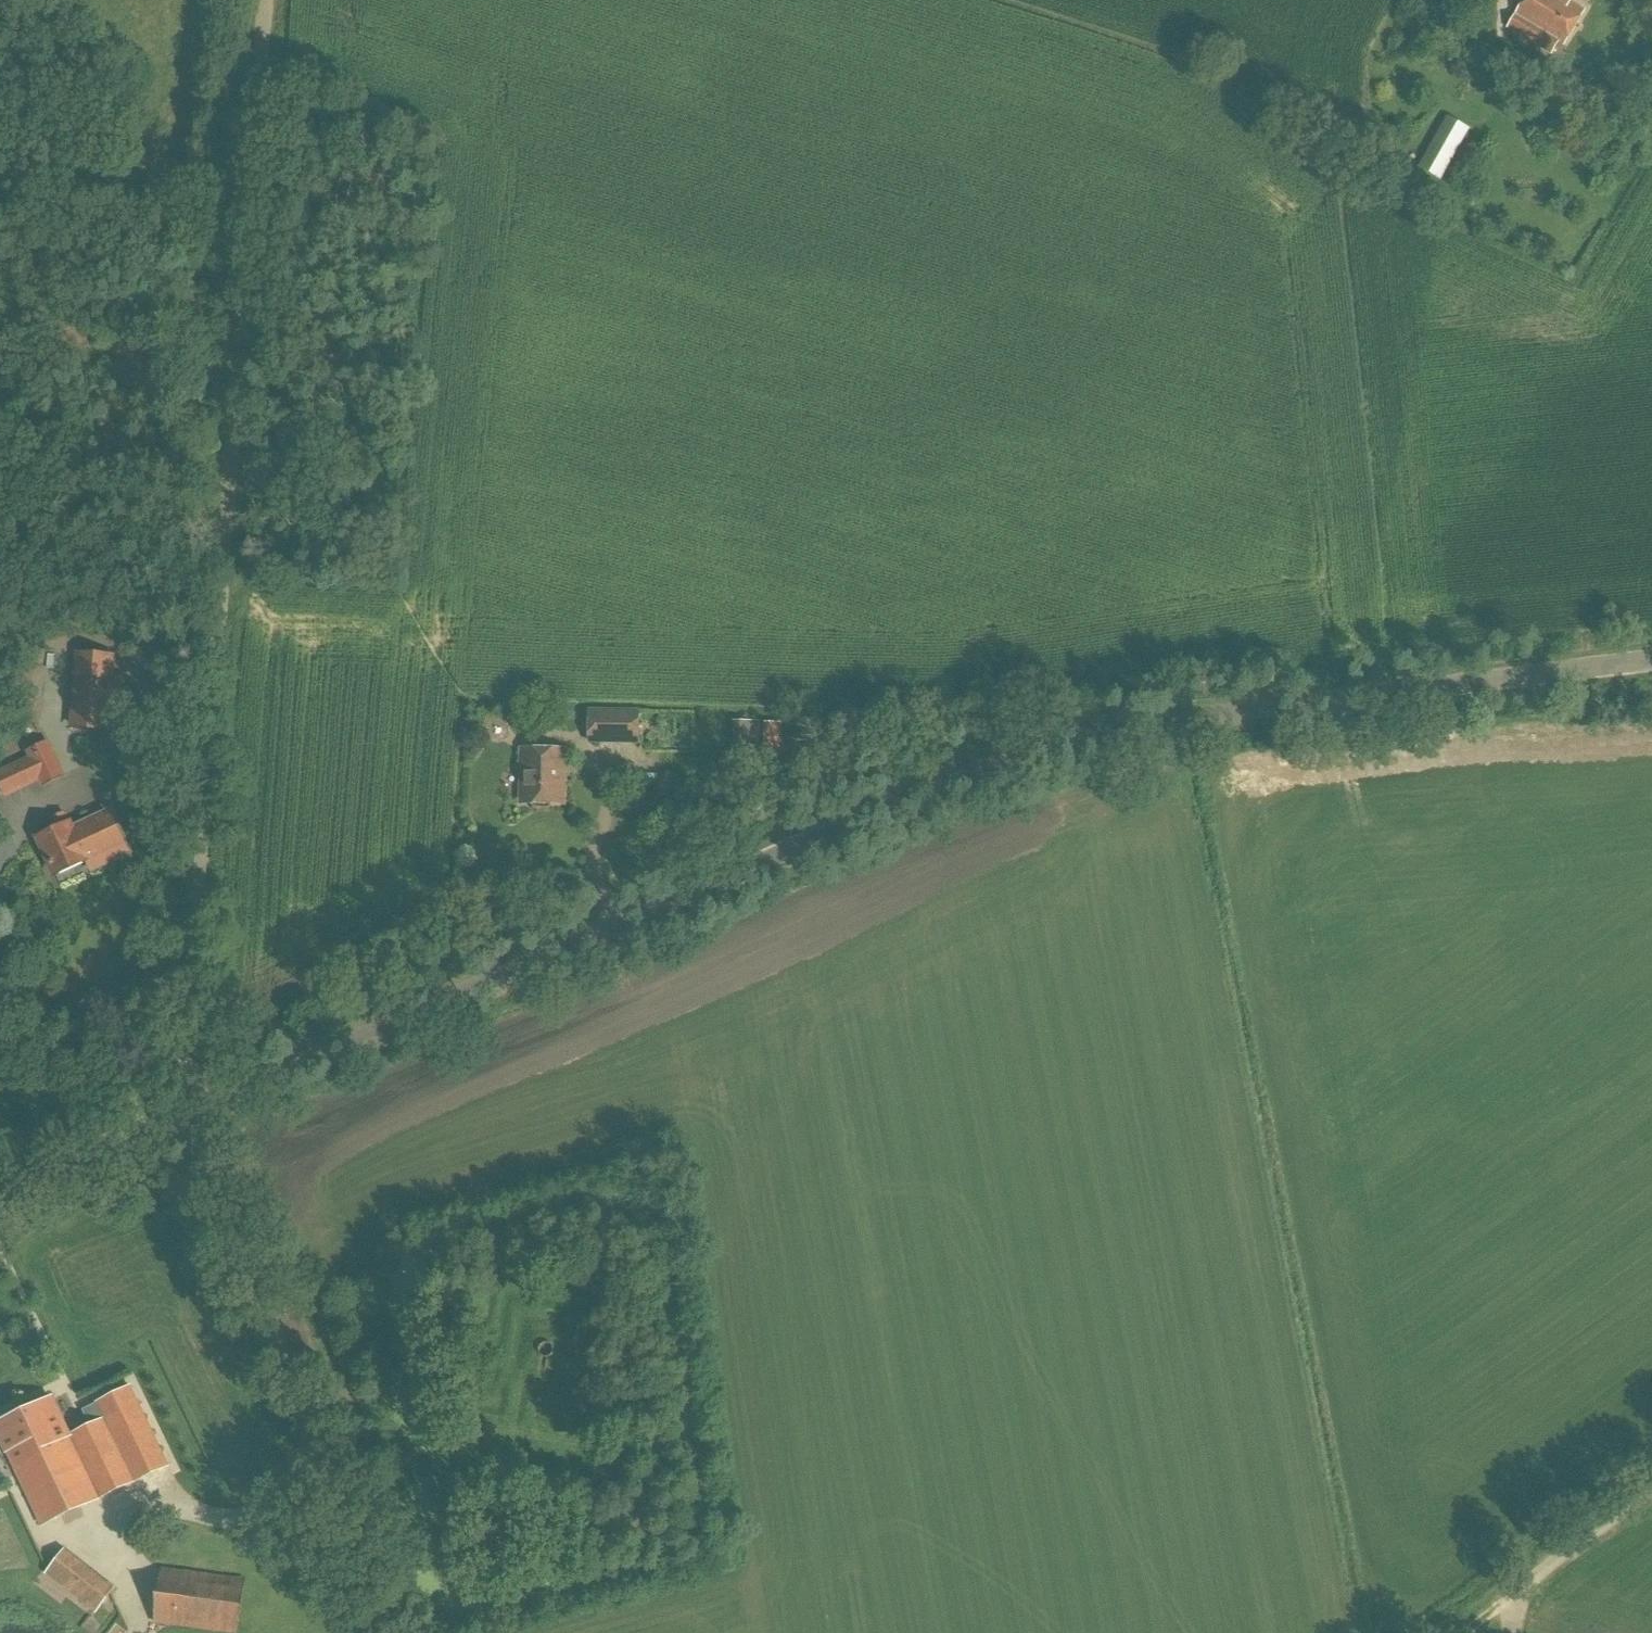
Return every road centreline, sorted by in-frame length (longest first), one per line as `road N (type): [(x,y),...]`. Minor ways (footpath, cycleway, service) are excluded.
road 1 (unclassified): [(191,1118),(924,773),(1086,730),(1231,705),(1651,656)]
road 2 (unclassified): [(191,1118),(185,1055),(263,0)]
road 3 (unclassified): [(191,1118),(391,1632)]
road 4 (unclassified): [(0,1201),(191,1118)]
road 5 (track): [(174,1125),(0,1027)]
road 6 (unclassified): [(1501,1605),(1651,1493)]

